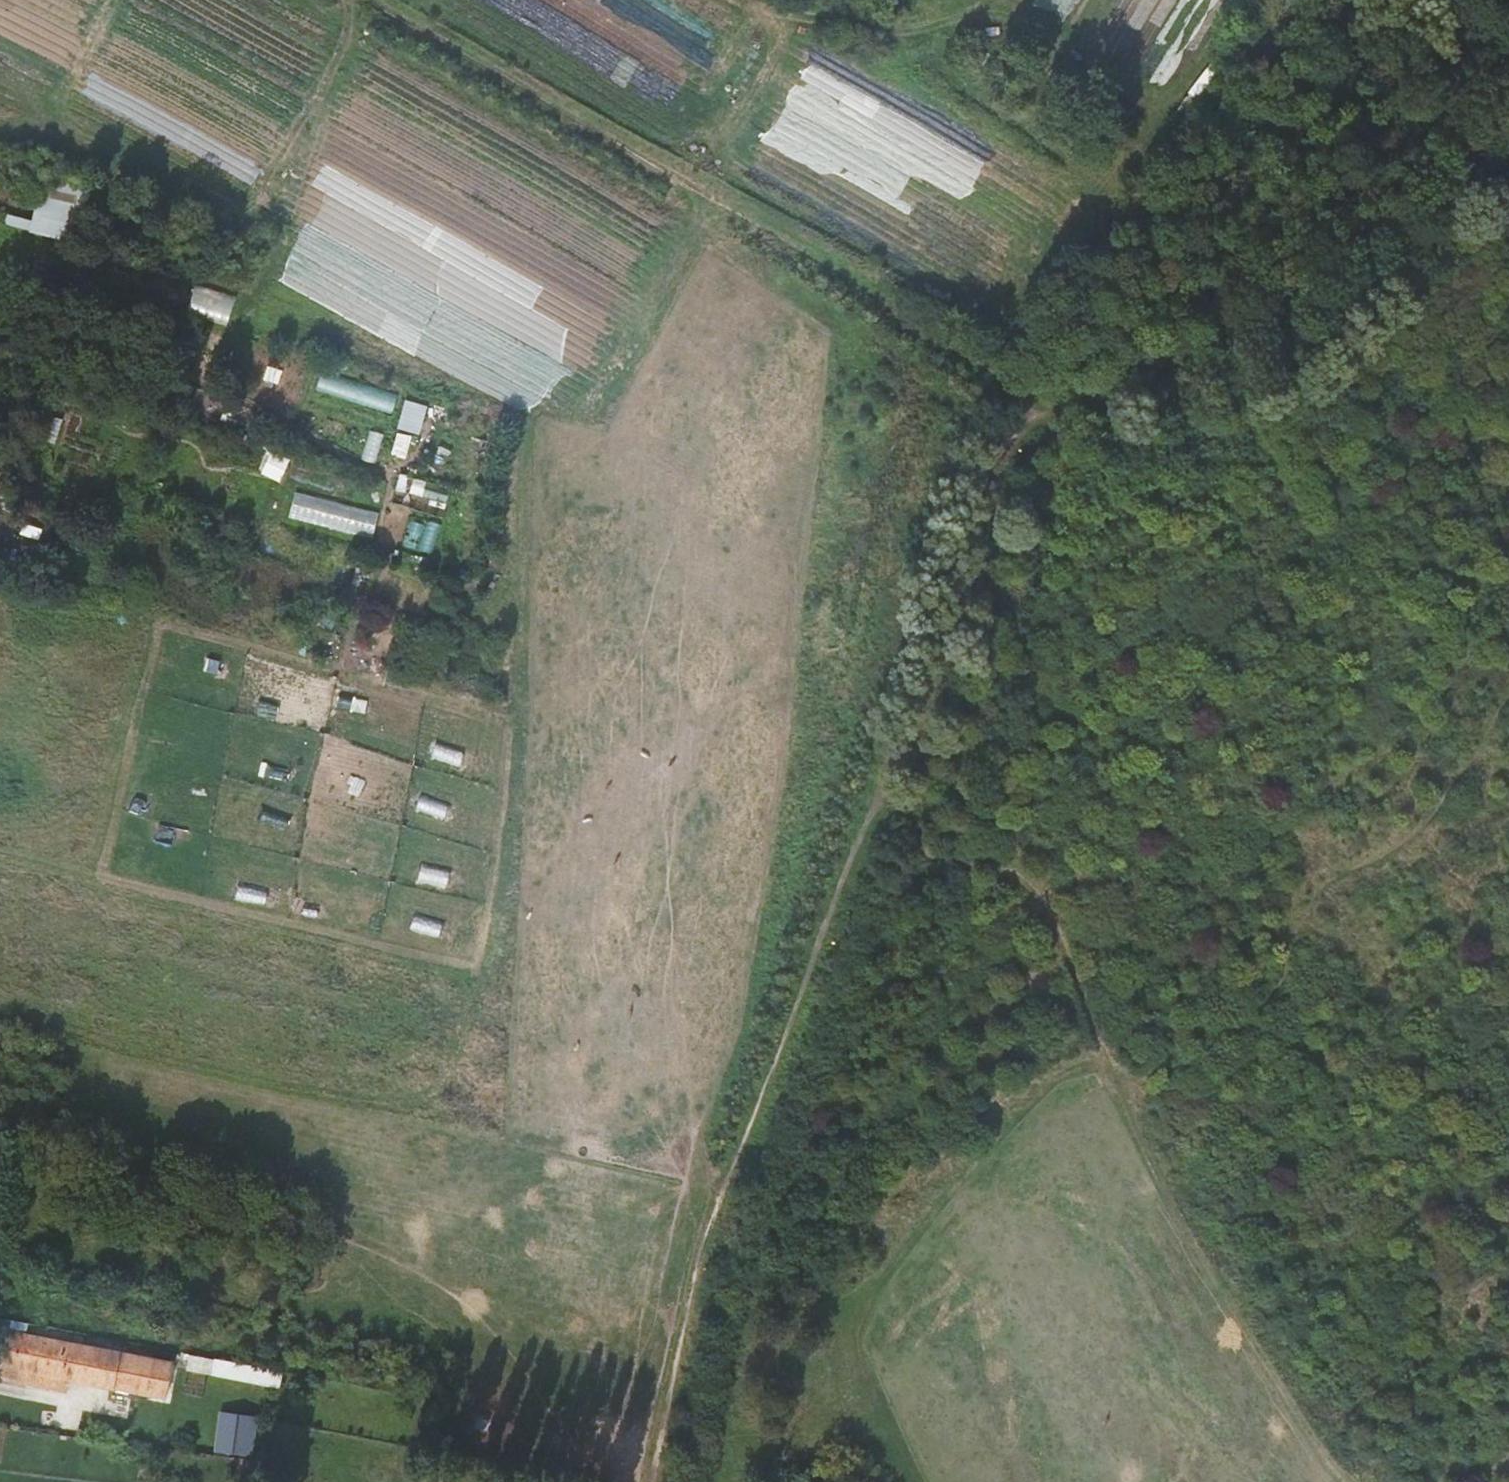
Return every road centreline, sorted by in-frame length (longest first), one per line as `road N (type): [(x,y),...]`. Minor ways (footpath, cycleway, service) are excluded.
road 1 (track): [(656,1481),(712,1214),(753,1131),(847,884),(904,769),(998,467),(1023,426)]
road 2 (track): [(1023,426),(1014,388),(818,257),(381,0)]
road 3 (track): [(1508,109),(1366,292),(1295,361),(1217,395),(1075,400),(1023,426)]

